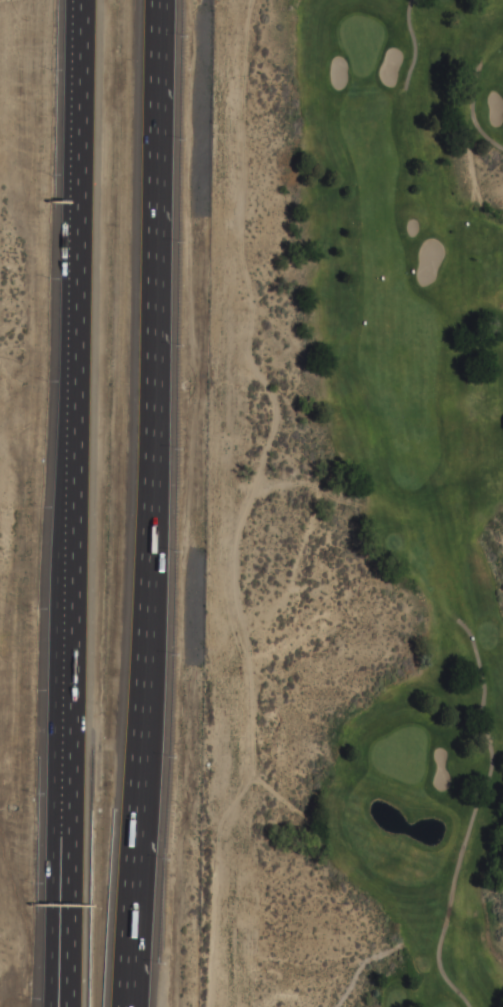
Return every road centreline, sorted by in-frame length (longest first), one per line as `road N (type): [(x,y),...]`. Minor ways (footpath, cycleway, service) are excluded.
road 1 (motorway): [(127,1006),(162,0)]
road 2 (motorway): [(78,0),(58,999)]
road 3 (track): [(468,1006),(443,975),(437,952),(492,755),(481,667),(458,620)]

